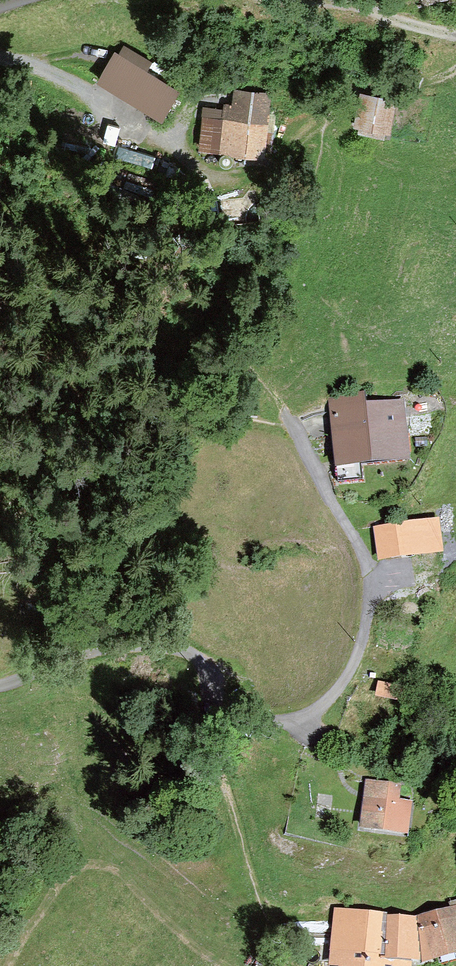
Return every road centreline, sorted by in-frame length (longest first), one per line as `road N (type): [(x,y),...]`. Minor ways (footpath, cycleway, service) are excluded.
road 1 (track): [(170,146),(58,77),(0,59)]
road 2 (track): [(202,663),(235,826)]

